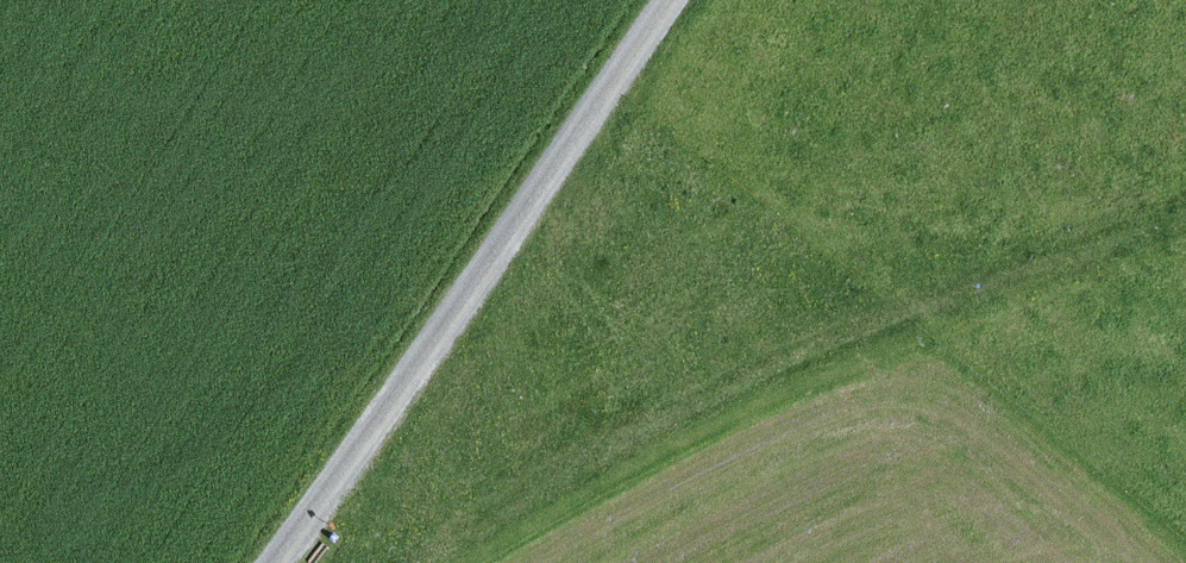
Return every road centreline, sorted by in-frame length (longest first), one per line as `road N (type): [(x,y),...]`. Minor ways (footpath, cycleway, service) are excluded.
road 1 (track): [(386,562),(651,394),(1185,212)]
road 2 (track): [(655,0),(262,562)]

